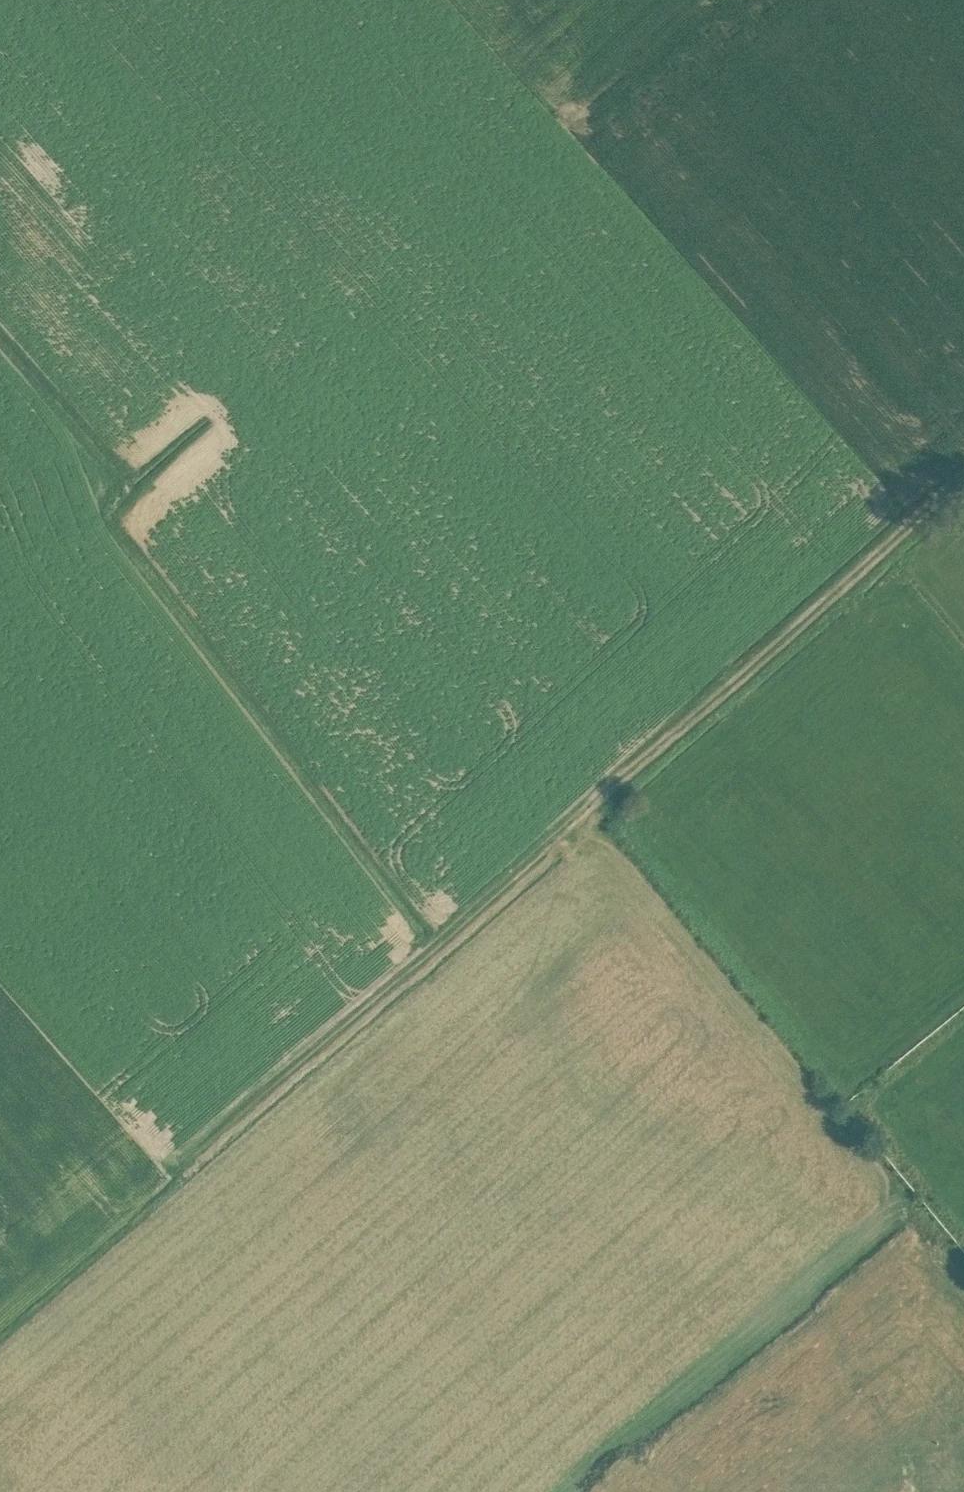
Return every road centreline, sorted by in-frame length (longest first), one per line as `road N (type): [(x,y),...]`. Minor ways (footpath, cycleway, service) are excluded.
road 1 (track): [(963,484),(168,1181)]

